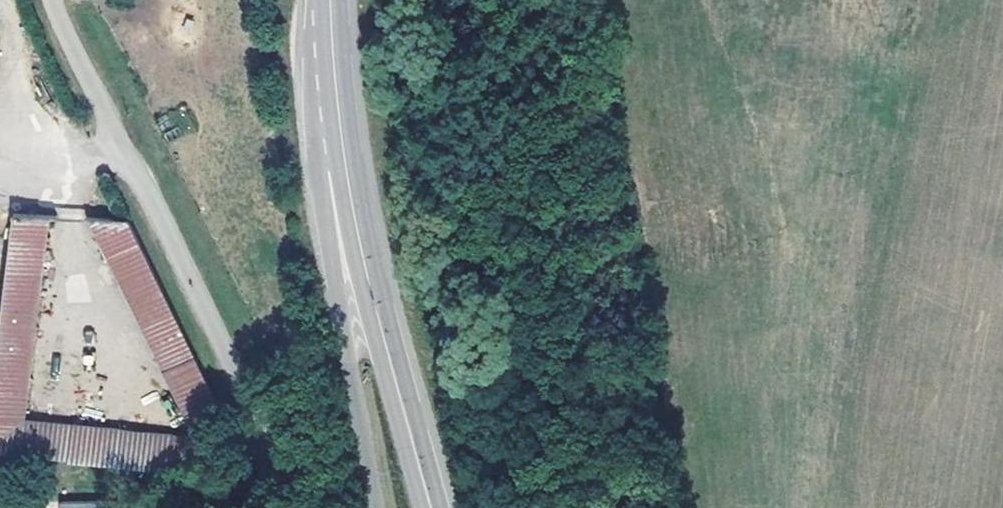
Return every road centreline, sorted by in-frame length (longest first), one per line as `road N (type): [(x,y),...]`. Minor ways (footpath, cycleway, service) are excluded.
road 1 (unclassified): [(52,0),(298,507)]
road 2 (secondary): [(336,86),(366,269),(432,507)]
road 3 (unclassified): [(336,86),(315,174),(373,507)]

